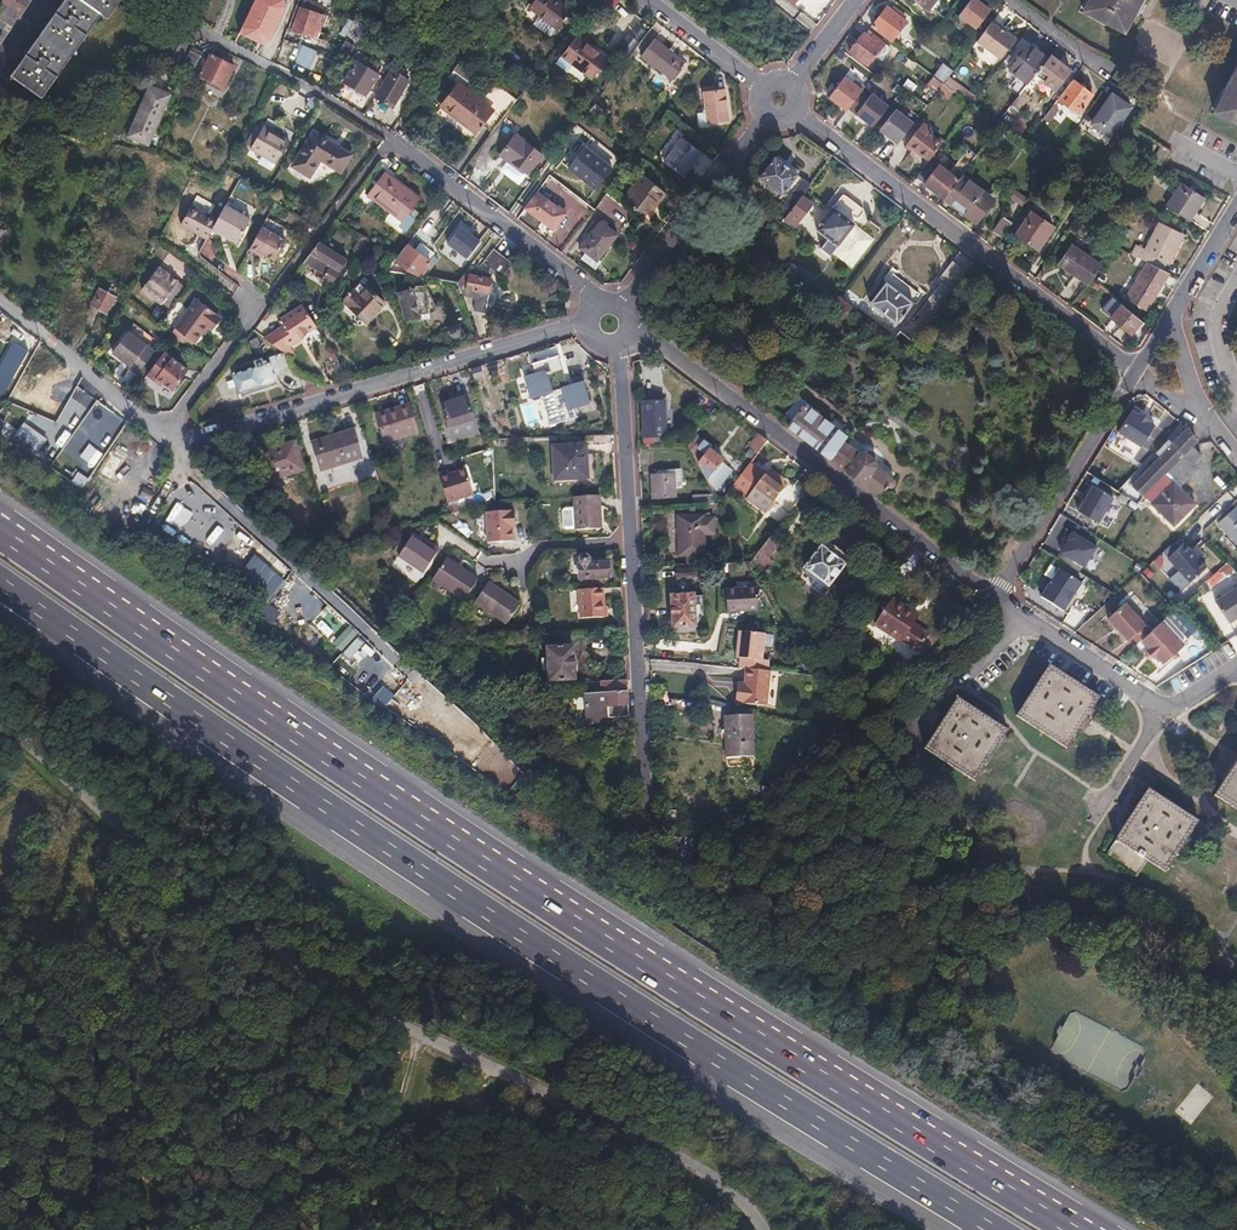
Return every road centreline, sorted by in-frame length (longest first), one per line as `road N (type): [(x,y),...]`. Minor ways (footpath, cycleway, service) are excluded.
road 1 (motorway): [(1085,1229),(688,987),(0,519)]
road 2 (motorway): [(0,583),(665,1027),(996,1229)]
road 3 (unclassified): [(0,718),(285,956),(455,1055),(676,1155),(738,1192),(762,1229)]
road 4 (residential): [(167,436),(176,443),(588,320)]
road 5 (residential): [(646,333),(990,597)]
road 6 (residential): [(794,112),(1137,371)]
road 7 (residential): [(649,850),(632,542)]
road 8 (residential): [(1137,371),(990,597)]
road 9 (residential): [(389,140),(597,296)]
road 10 (residential): [(618,312),(767,115)]
road 11 (residential): [(389,140),(196,35)]
road 12 (residential): [(1168,711),(990,597)]
road 13 (residential): [(0,307),(167,436)]
road 14 (residential): [(632,542),(620,349)]
road 15 (residential): [(167,436),(269,298)]
road 16 (residential): [(641,0),(763,87)]
road 17 (residential): [(632,542),(535,551),(512,569)]
road 18 (residential): [(1172,313),(1236,205)]
road 19 (residential): [(1010,0),(1108,72)]

